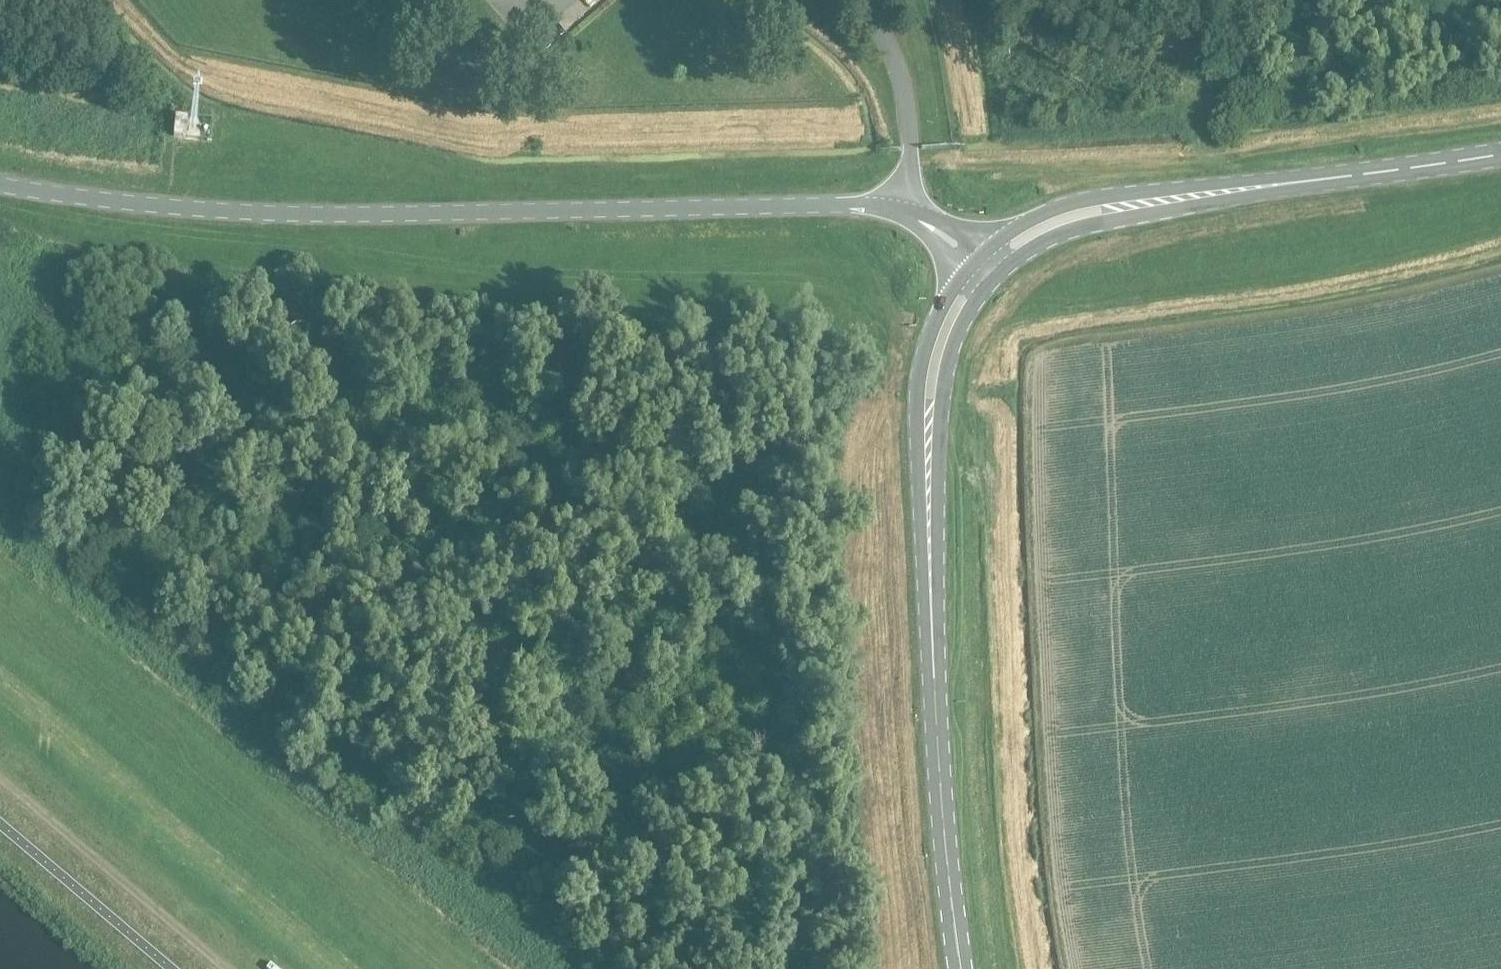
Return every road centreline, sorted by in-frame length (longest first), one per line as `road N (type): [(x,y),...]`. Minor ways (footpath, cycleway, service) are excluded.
road 1 (tertiary): [(982,266),(938,226),(876,206),(298,213),(152,206),(0,185)]
road 2 (secondary): [(962,968),(938,743),(928,402),(936,341),(982,266)]
road 3 (secondary): [(982,266),(1030,232),(1089,211),(1500,153)]

